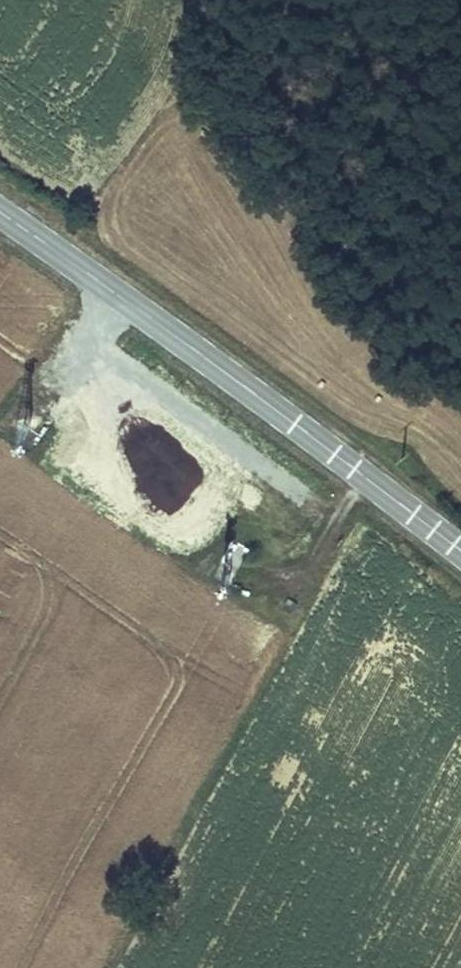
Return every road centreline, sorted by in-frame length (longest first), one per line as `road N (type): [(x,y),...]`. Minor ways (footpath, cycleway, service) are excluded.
road 1 (secondary): [(0,210),(460,548)]

